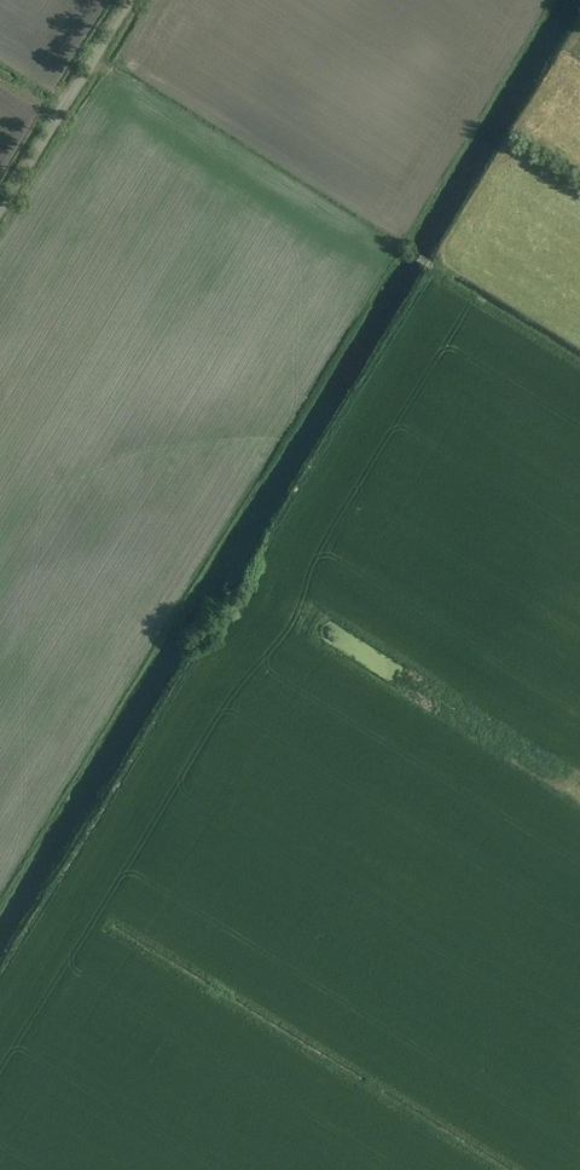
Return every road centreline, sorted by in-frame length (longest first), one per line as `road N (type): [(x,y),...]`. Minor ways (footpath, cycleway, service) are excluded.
road 1 (unclassified): [(0,211),(131,0)]

